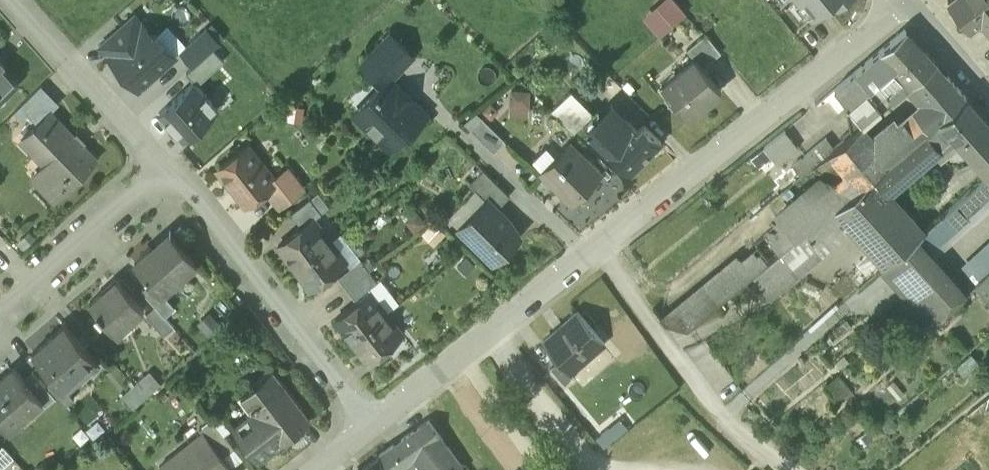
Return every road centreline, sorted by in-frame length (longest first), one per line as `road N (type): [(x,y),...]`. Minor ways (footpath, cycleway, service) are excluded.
road 1 (residential): [(905,2),(377,429)]
road 2 (residential): [(377,429),(162,173)]
road 3 (residential): [(162,173),(15,0)]
road 4 (residential): [(0,309),(162,173)]
road 5 (residential): [(988,101),(905,2)]

